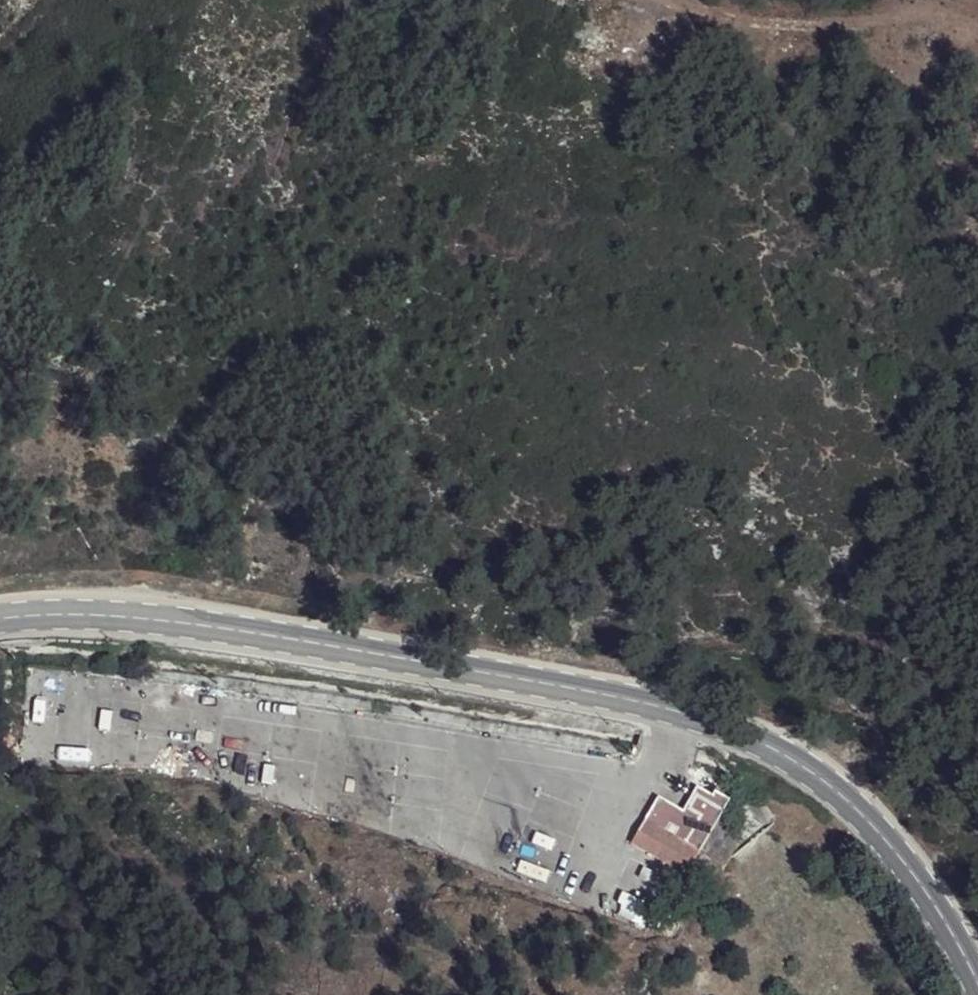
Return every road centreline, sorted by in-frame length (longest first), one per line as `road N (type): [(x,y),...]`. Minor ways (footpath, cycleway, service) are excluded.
road 1 (secondary): [(973,994),(901,864),(857,816),(815,778),(724,729),(124,615),(0,620)]
road 2 (track): [(663,0),(716,24),(825,28),(927,13),(977,41)]

